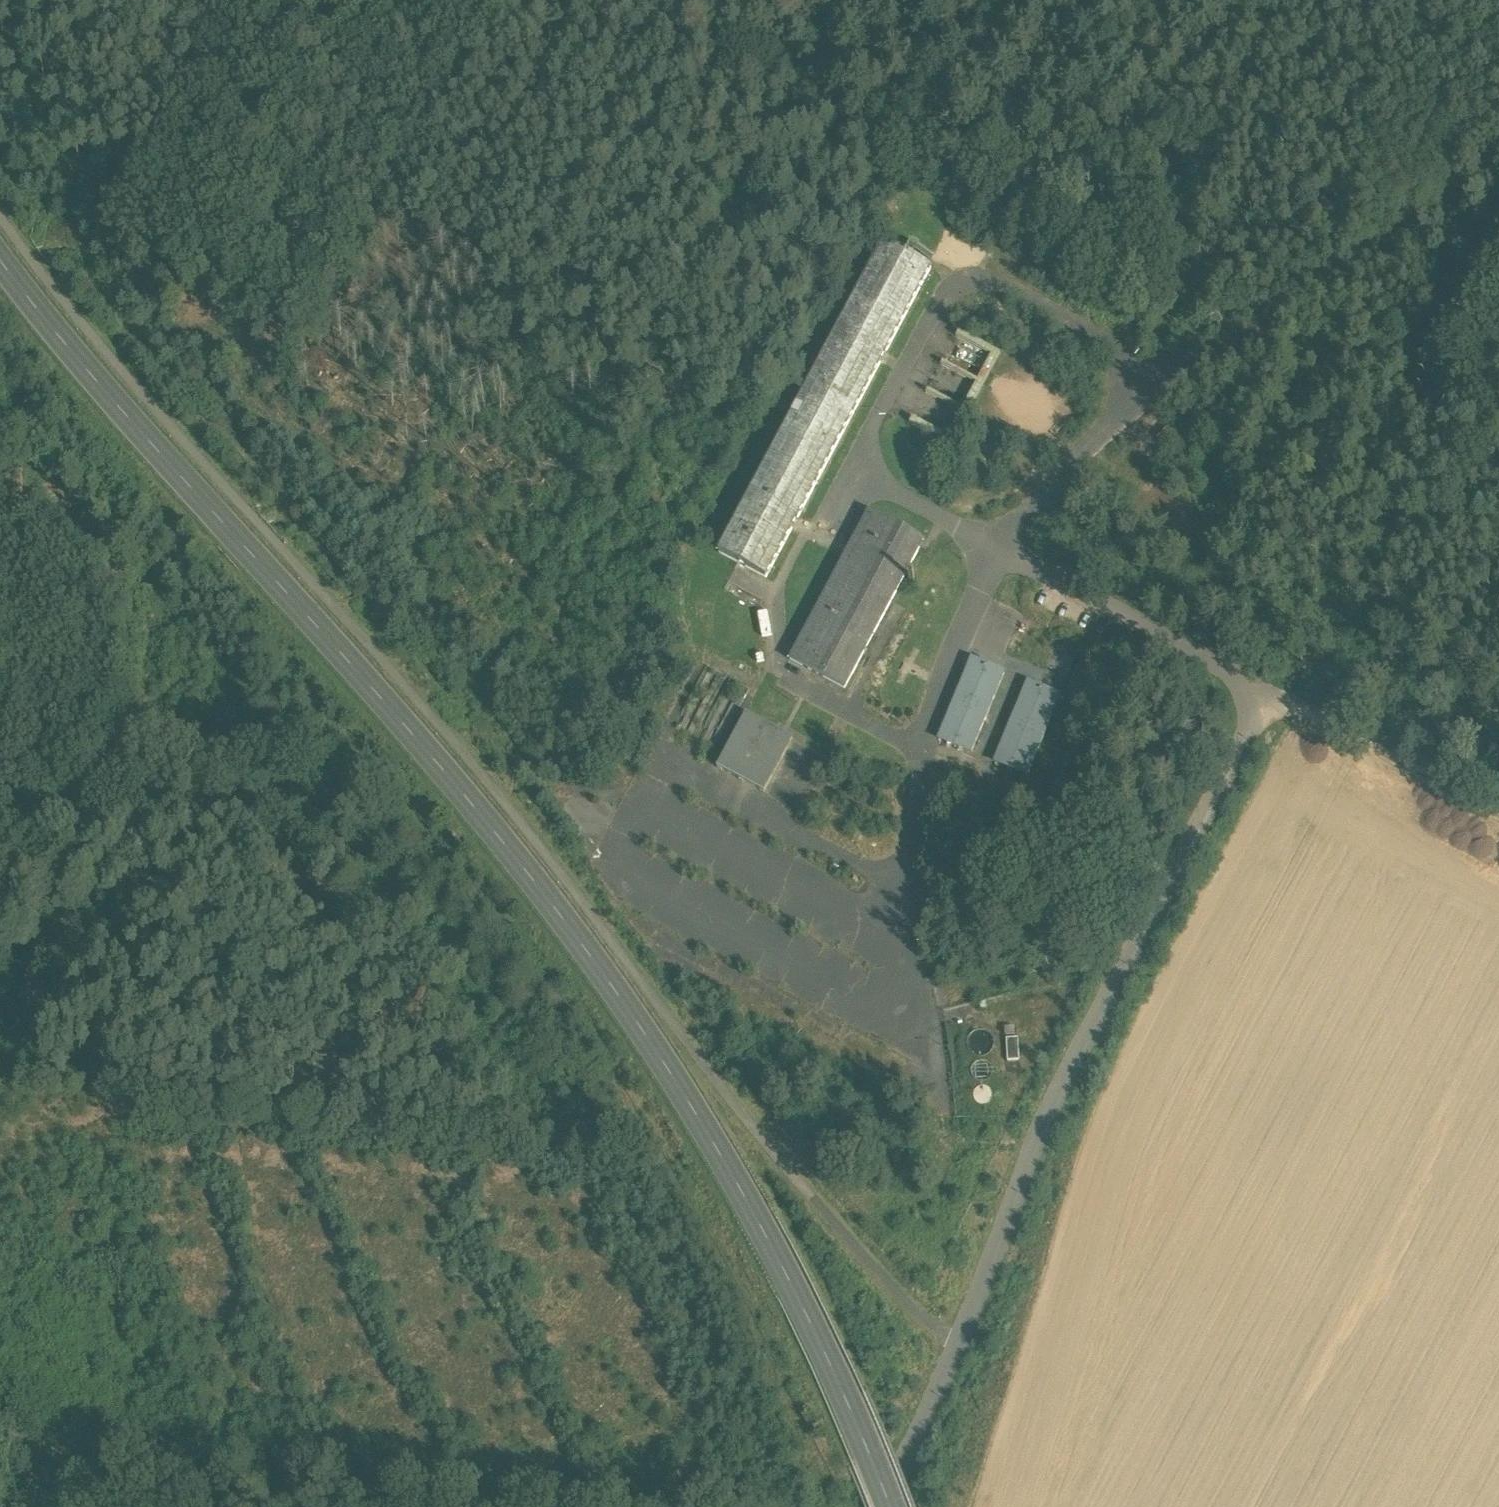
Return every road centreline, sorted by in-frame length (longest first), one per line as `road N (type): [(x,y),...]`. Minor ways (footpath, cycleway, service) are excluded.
road 1 (primary): [(0,257),(155,446),(475,807),(614,989),(777,1252),(890,1506)]
road 2 (track): [(43,1474),(396,1506)]
road 3 (track): [(1275,700),(1498,813)]
road 4 (track): [(1328,298),(1498,197)]

